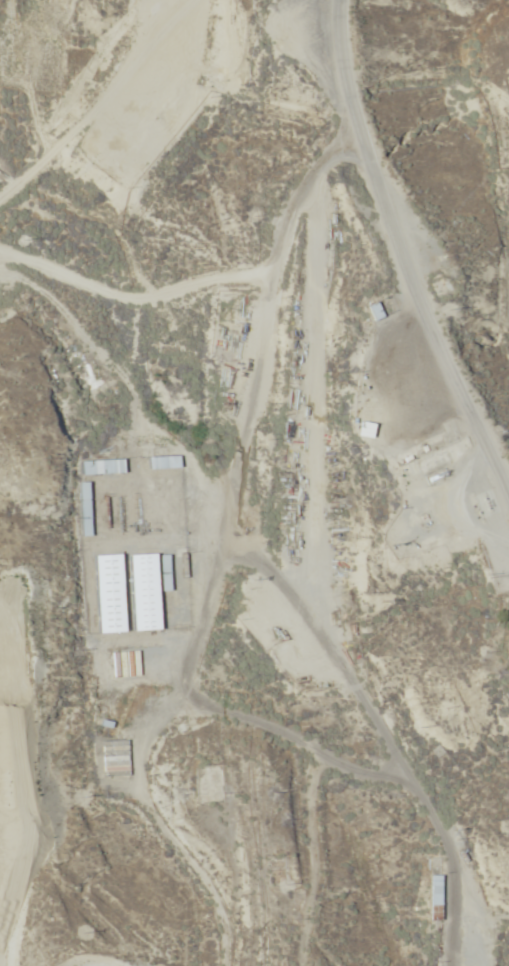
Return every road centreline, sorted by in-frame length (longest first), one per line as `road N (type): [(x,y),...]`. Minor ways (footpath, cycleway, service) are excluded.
road 1 (residential): [(508,493),(347,105),(343,0)]

